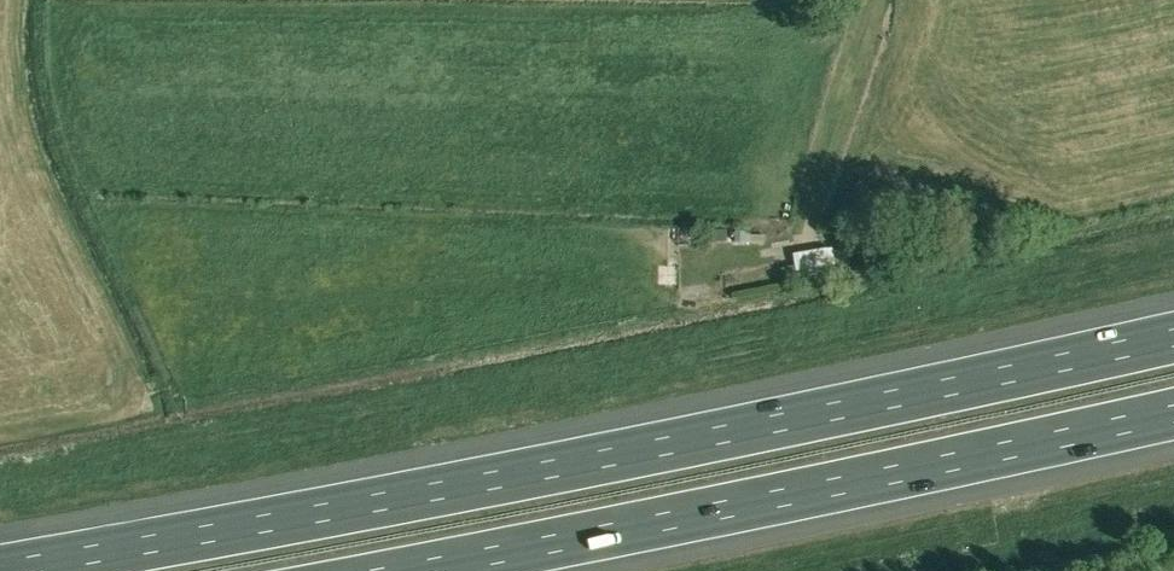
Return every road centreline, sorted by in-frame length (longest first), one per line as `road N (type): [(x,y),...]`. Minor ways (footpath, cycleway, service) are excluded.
road 1 (motorway): [(1173,336),(692,441),(0,570)]
road 2 (motorway): [(400,570),(1173,412)]

